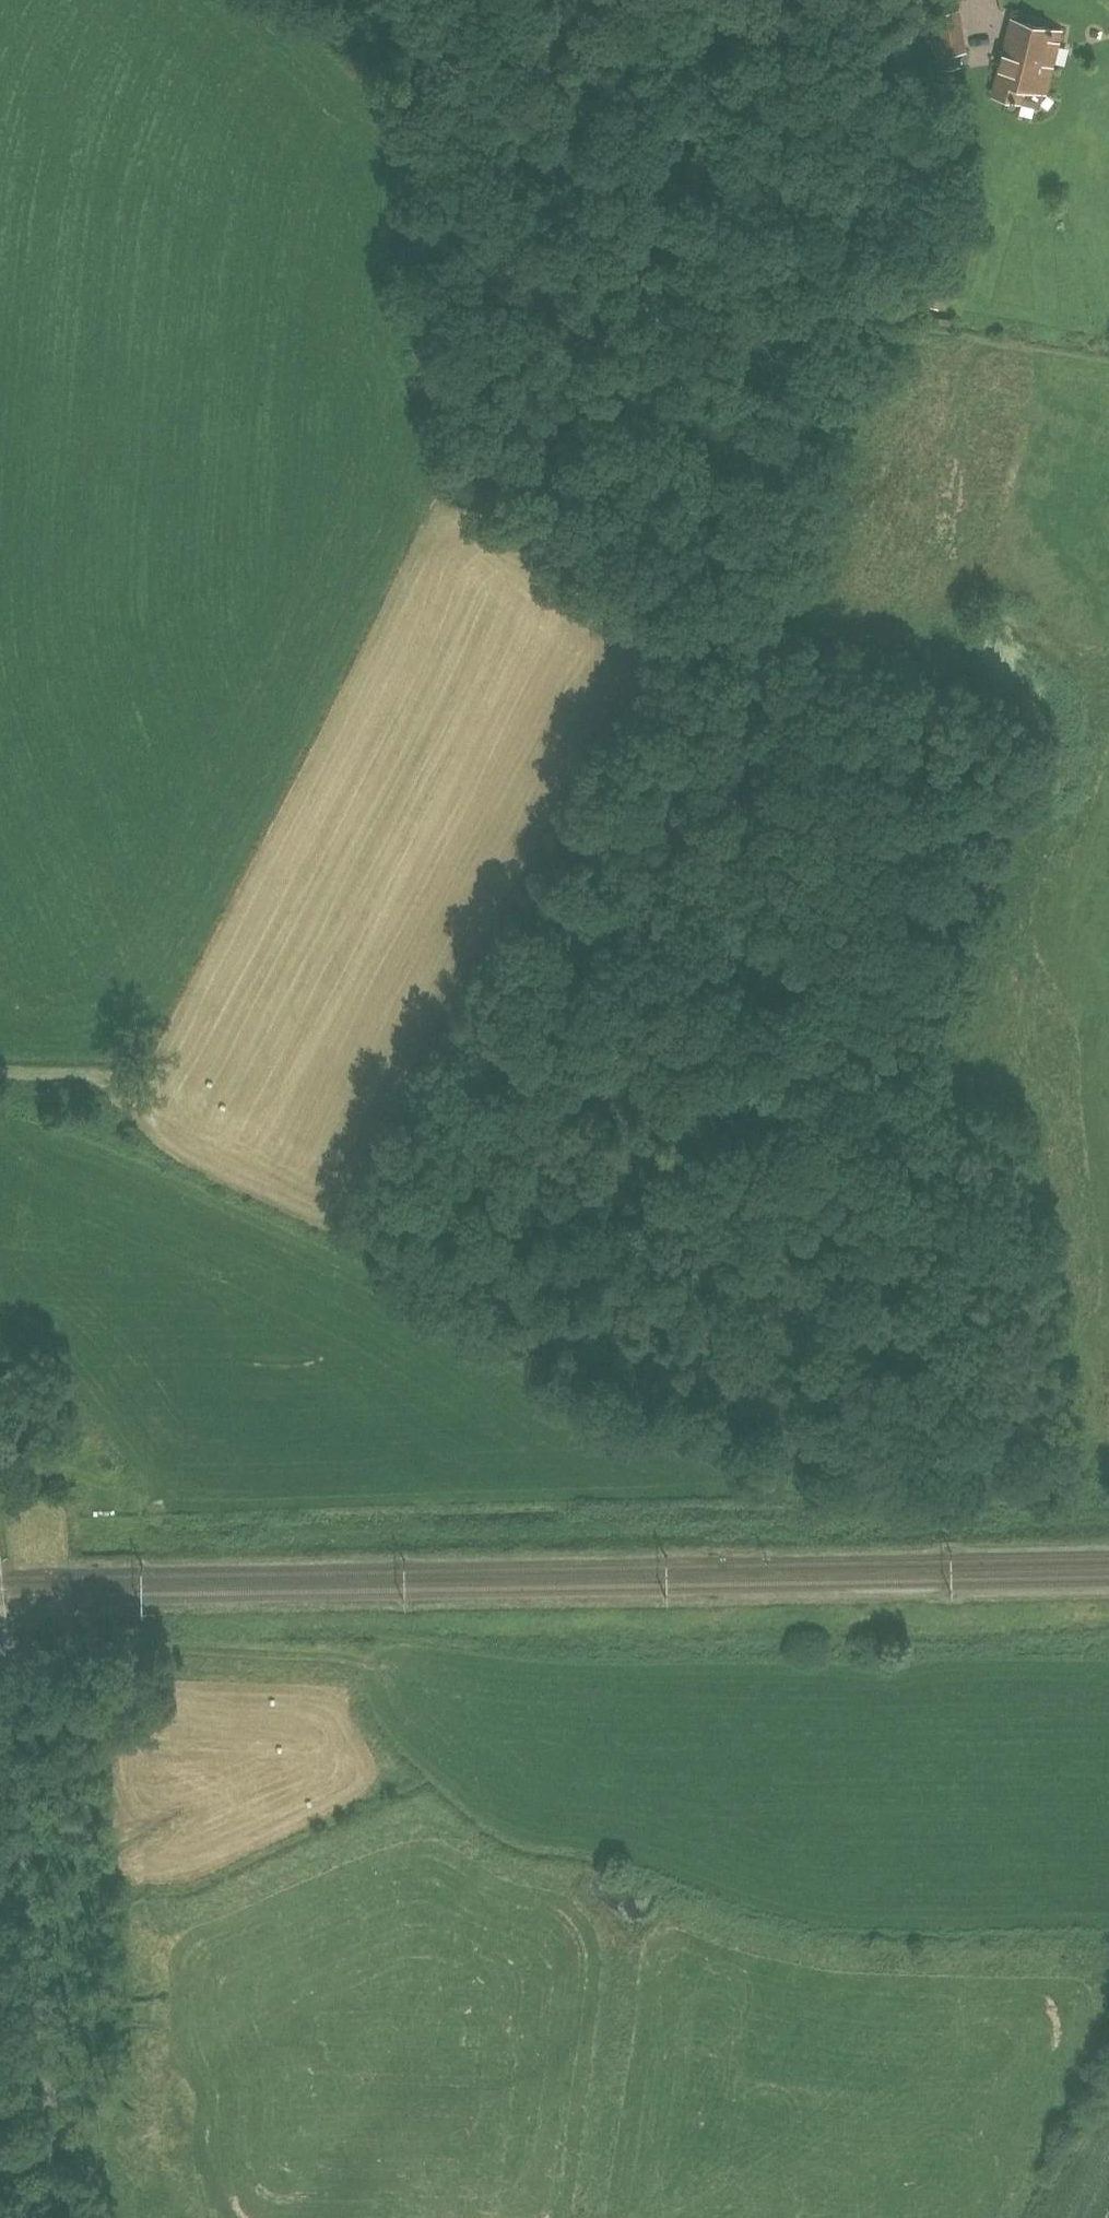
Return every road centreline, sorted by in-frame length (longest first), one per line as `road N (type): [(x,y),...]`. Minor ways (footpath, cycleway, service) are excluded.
road 1 (unclassified): [(60,2217),(0,1638)]
road 2 (unclassified): [(748,0),(573,34),(463,42),(388,0)]

